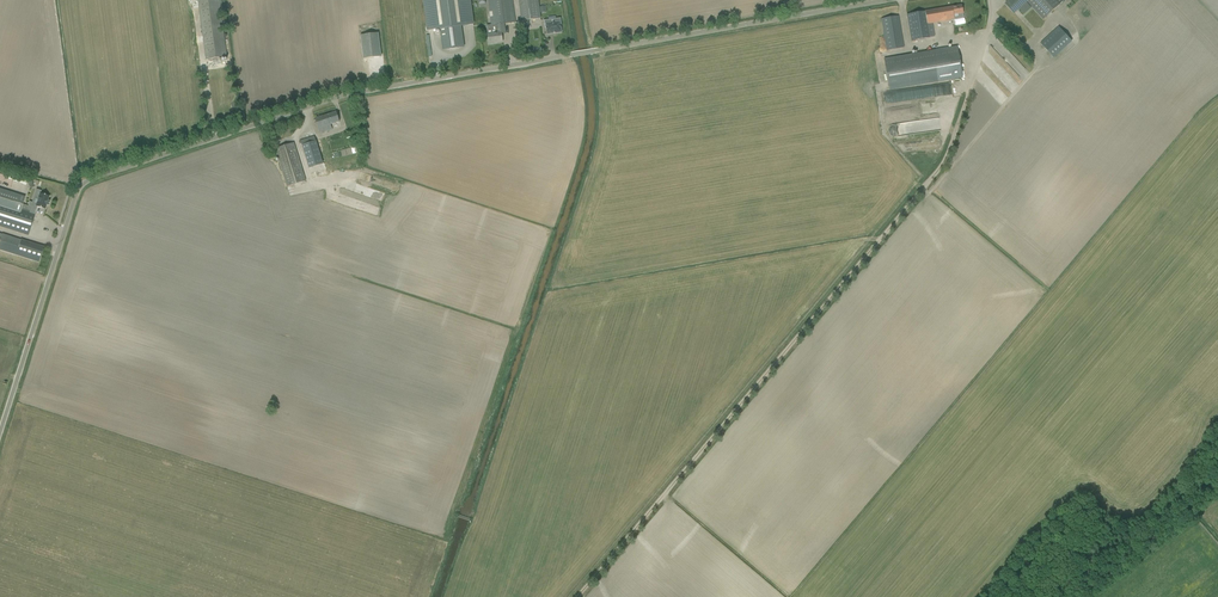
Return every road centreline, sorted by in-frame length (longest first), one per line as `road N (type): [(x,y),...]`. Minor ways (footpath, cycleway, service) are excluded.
road 1 (unclassified): [(0,442),(82,187),(95,175),(347,95),(879,0)]
road 2 (unclassified): [(961,120),(987,40),(990,0)]

